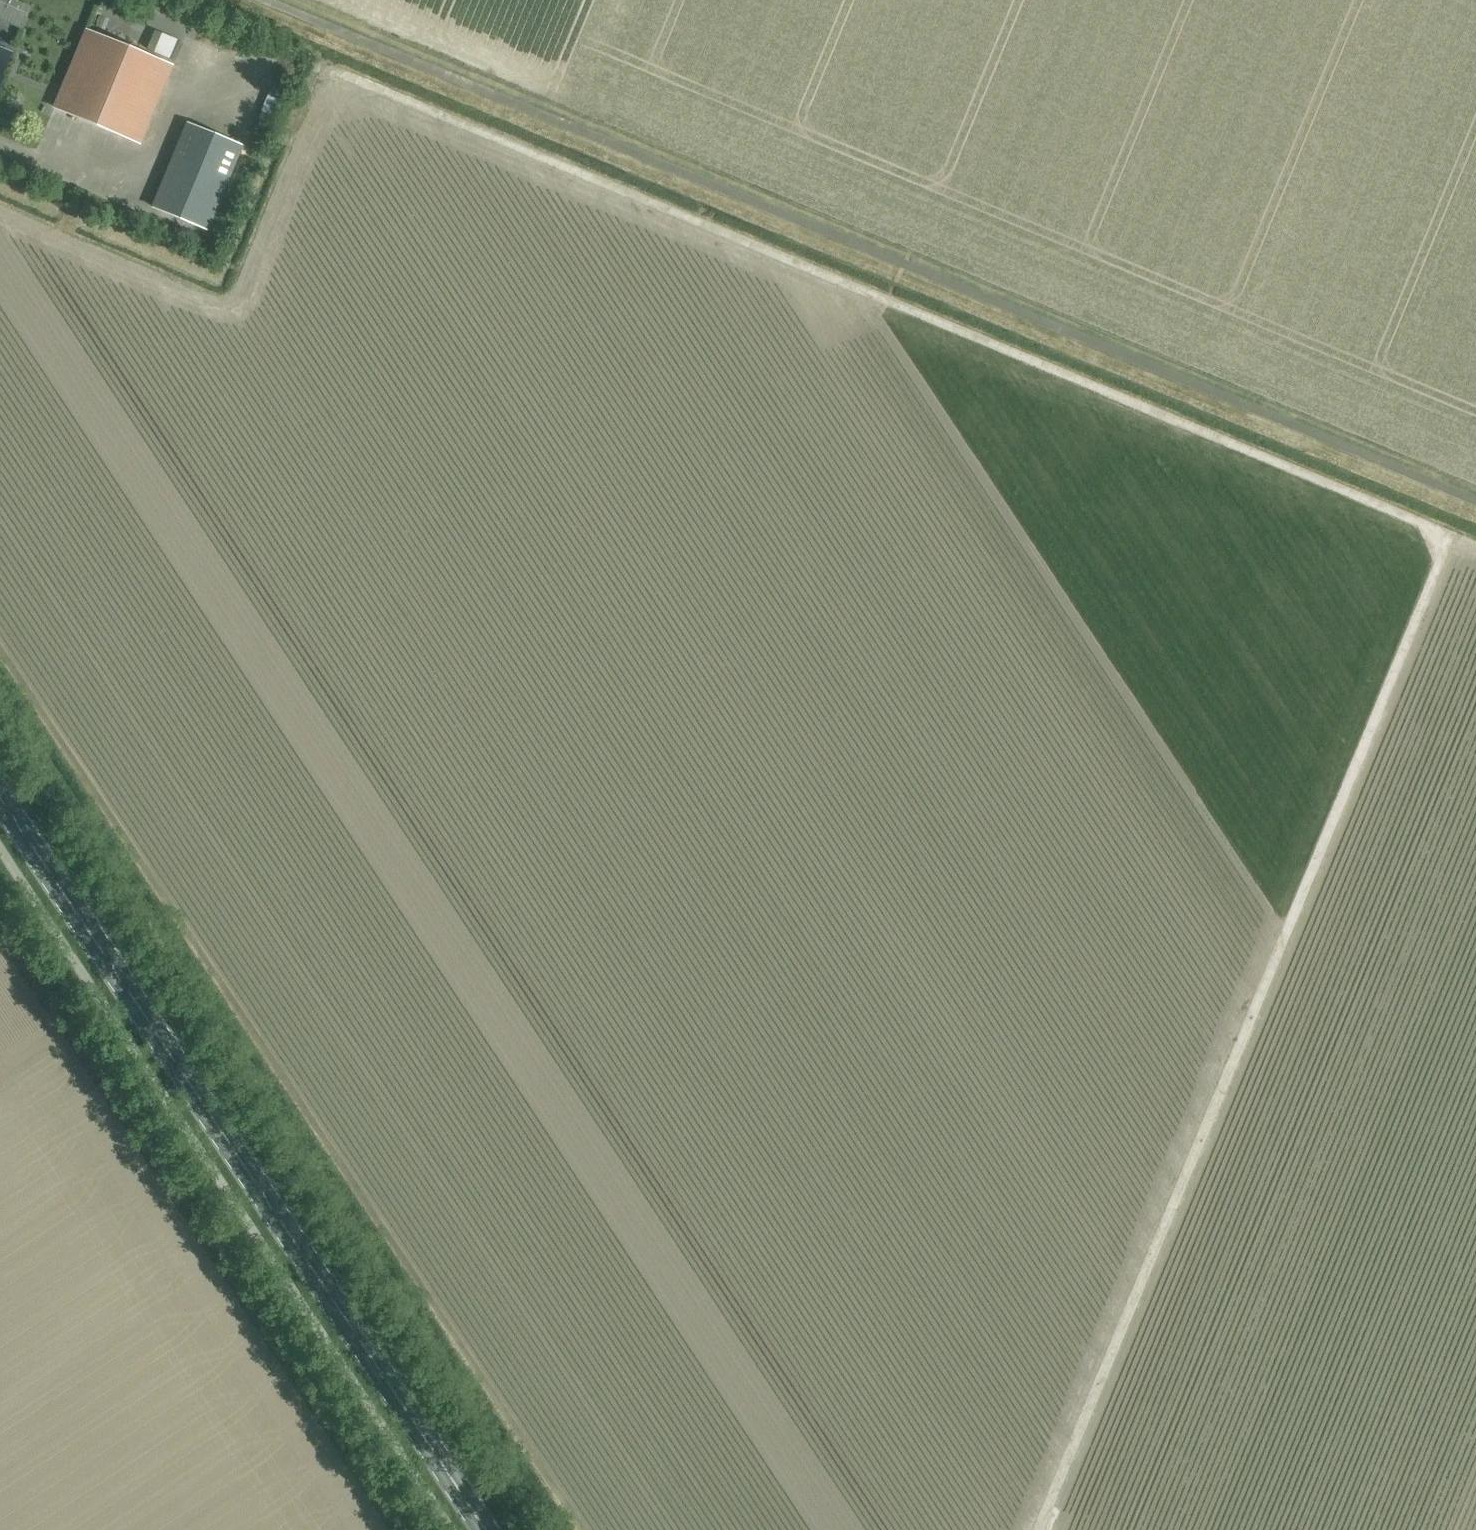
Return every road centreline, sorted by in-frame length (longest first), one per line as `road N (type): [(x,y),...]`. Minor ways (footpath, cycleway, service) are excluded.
road 1 (secondary): [(476,1529),(0,809)]

